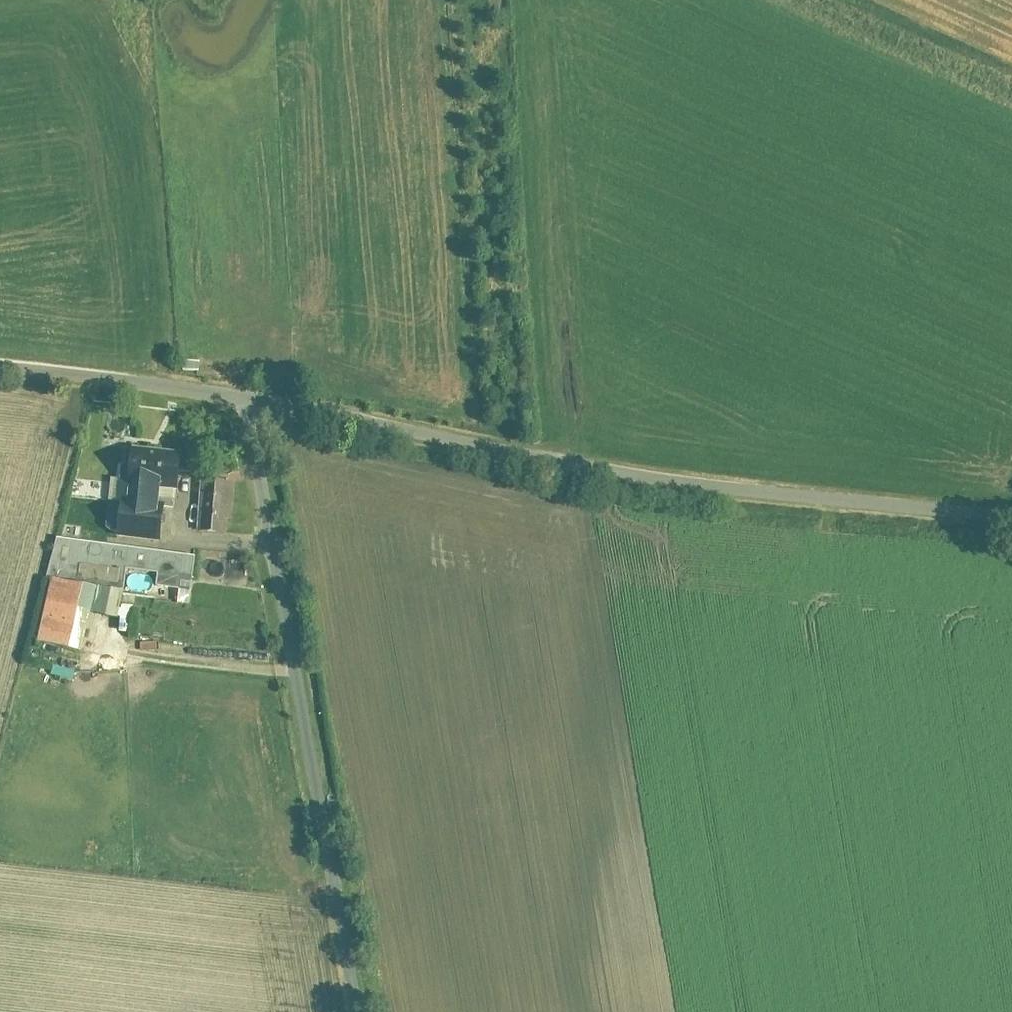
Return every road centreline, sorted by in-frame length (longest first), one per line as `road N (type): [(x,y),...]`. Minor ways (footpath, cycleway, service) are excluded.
road 1 (residential): [(1011,520),(767,498),(250,404)]
road 2 (residential): [(357,1011),(250,404)]
road 3 (residential): [(250,404),(0,367)]

